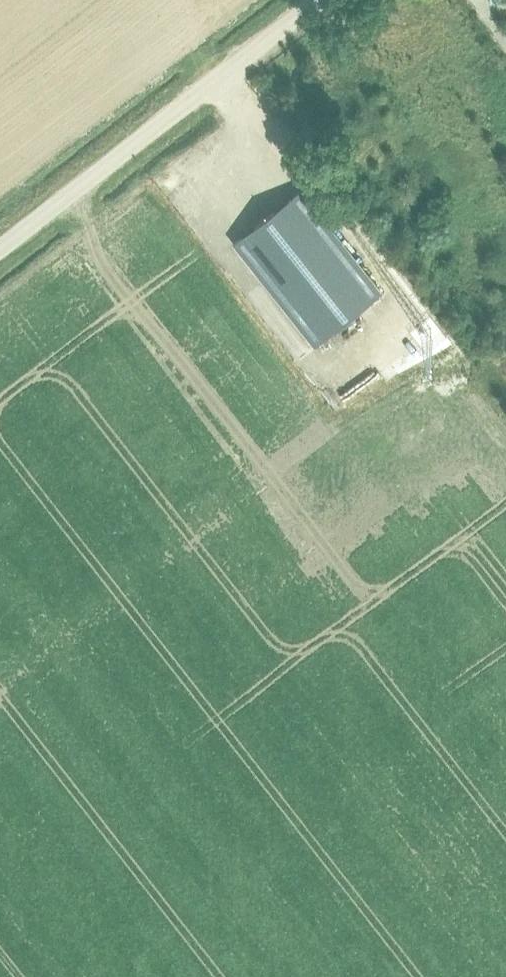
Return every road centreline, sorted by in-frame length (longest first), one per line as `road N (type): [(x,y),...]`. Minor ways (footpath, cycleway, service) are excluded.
road 1 (unclassified): [(0,247),(317,0)]

